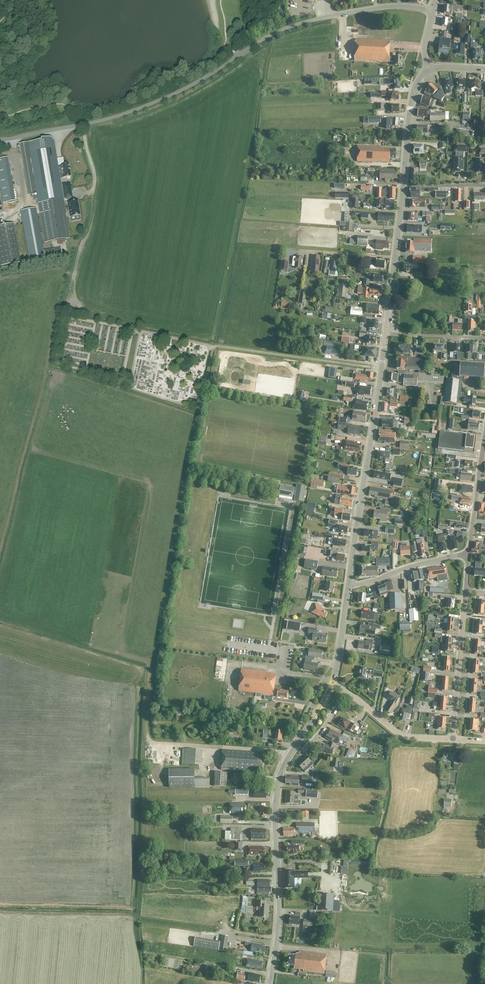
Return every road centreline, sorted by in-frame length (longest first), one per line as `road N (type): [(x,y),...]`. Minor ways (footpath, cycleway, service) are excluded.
road 1 (unclassified): [(432,10),(384,7),(301,23),(137,109),(0,139)]
road 2 (secondary): [(270,983),(278,784),(332,684)]
road 3 (secondary): [(385,334),(349,585)]
road 4 (secondary): [(403,185),(385,334)]
road 5 (residential): [(453,740),(465,593)]
road 6 (residential): [(453,740),(398,733),(344,691)]
road 7 (residential): [(349,585),(469,555)]
road 8 (secondary): [(429,70),(414,86),(403,185)]

